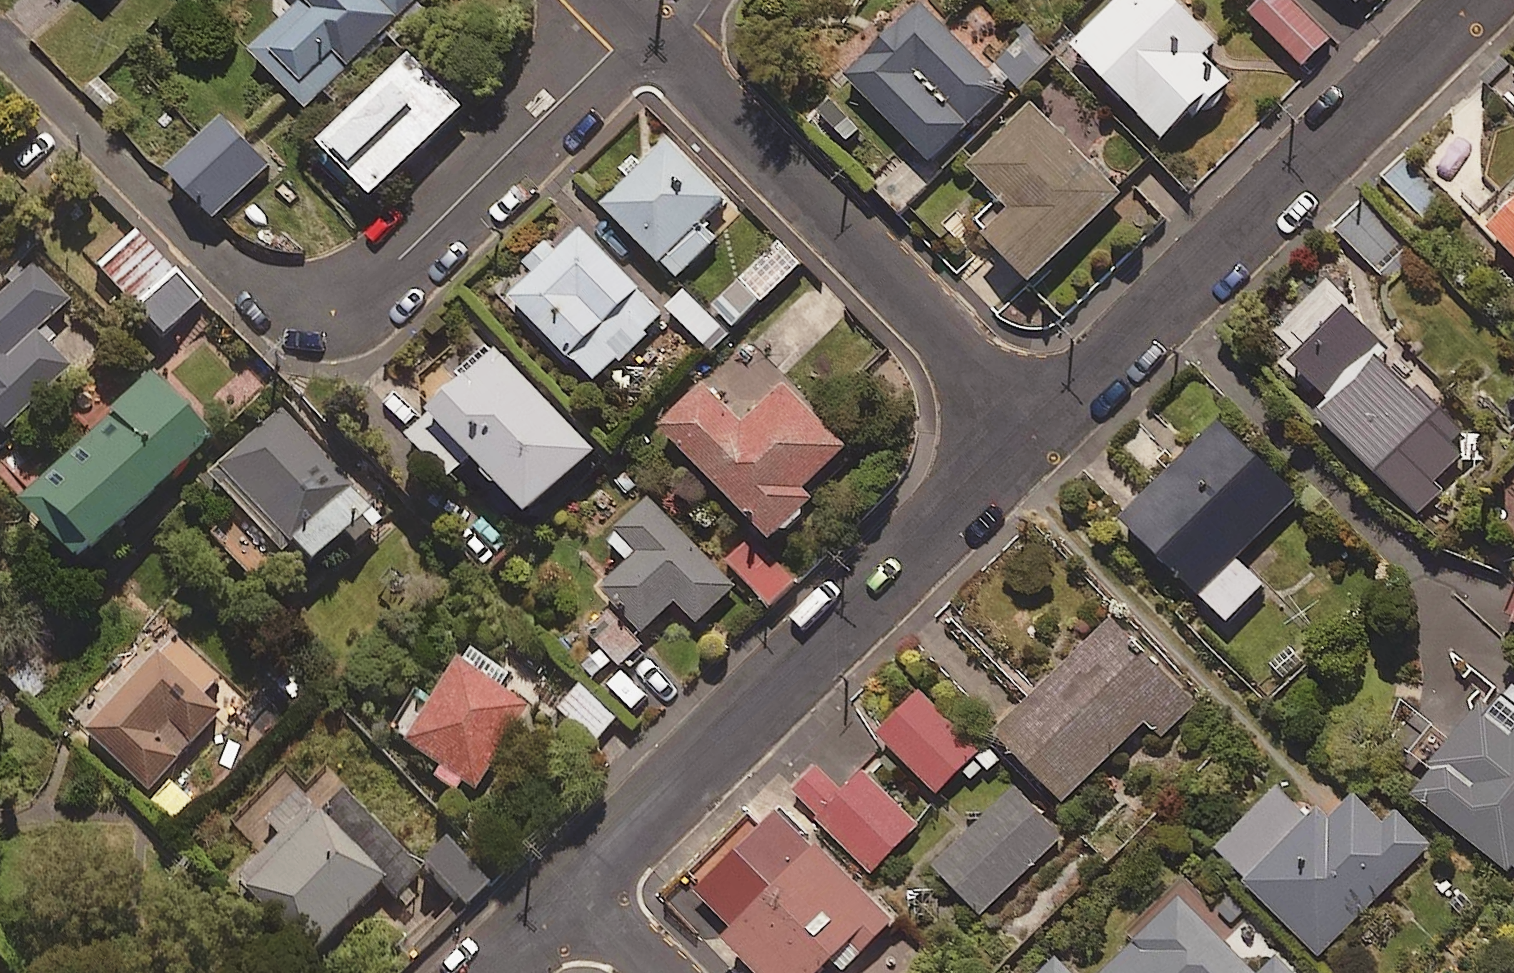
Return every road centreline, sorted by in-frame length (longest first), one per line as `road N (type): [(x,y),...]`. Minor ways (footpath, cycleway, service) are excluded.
road 1 (residential): [(0,41),(245,290),(280,307),(322,313),(361,297),(633,25)]
road 2 (residential): [(1040,430),(574,889)]
road 3 (residential): [(1474,0),(1040,430)]
road 4 (residential): [(1040,430),(674,63)]

